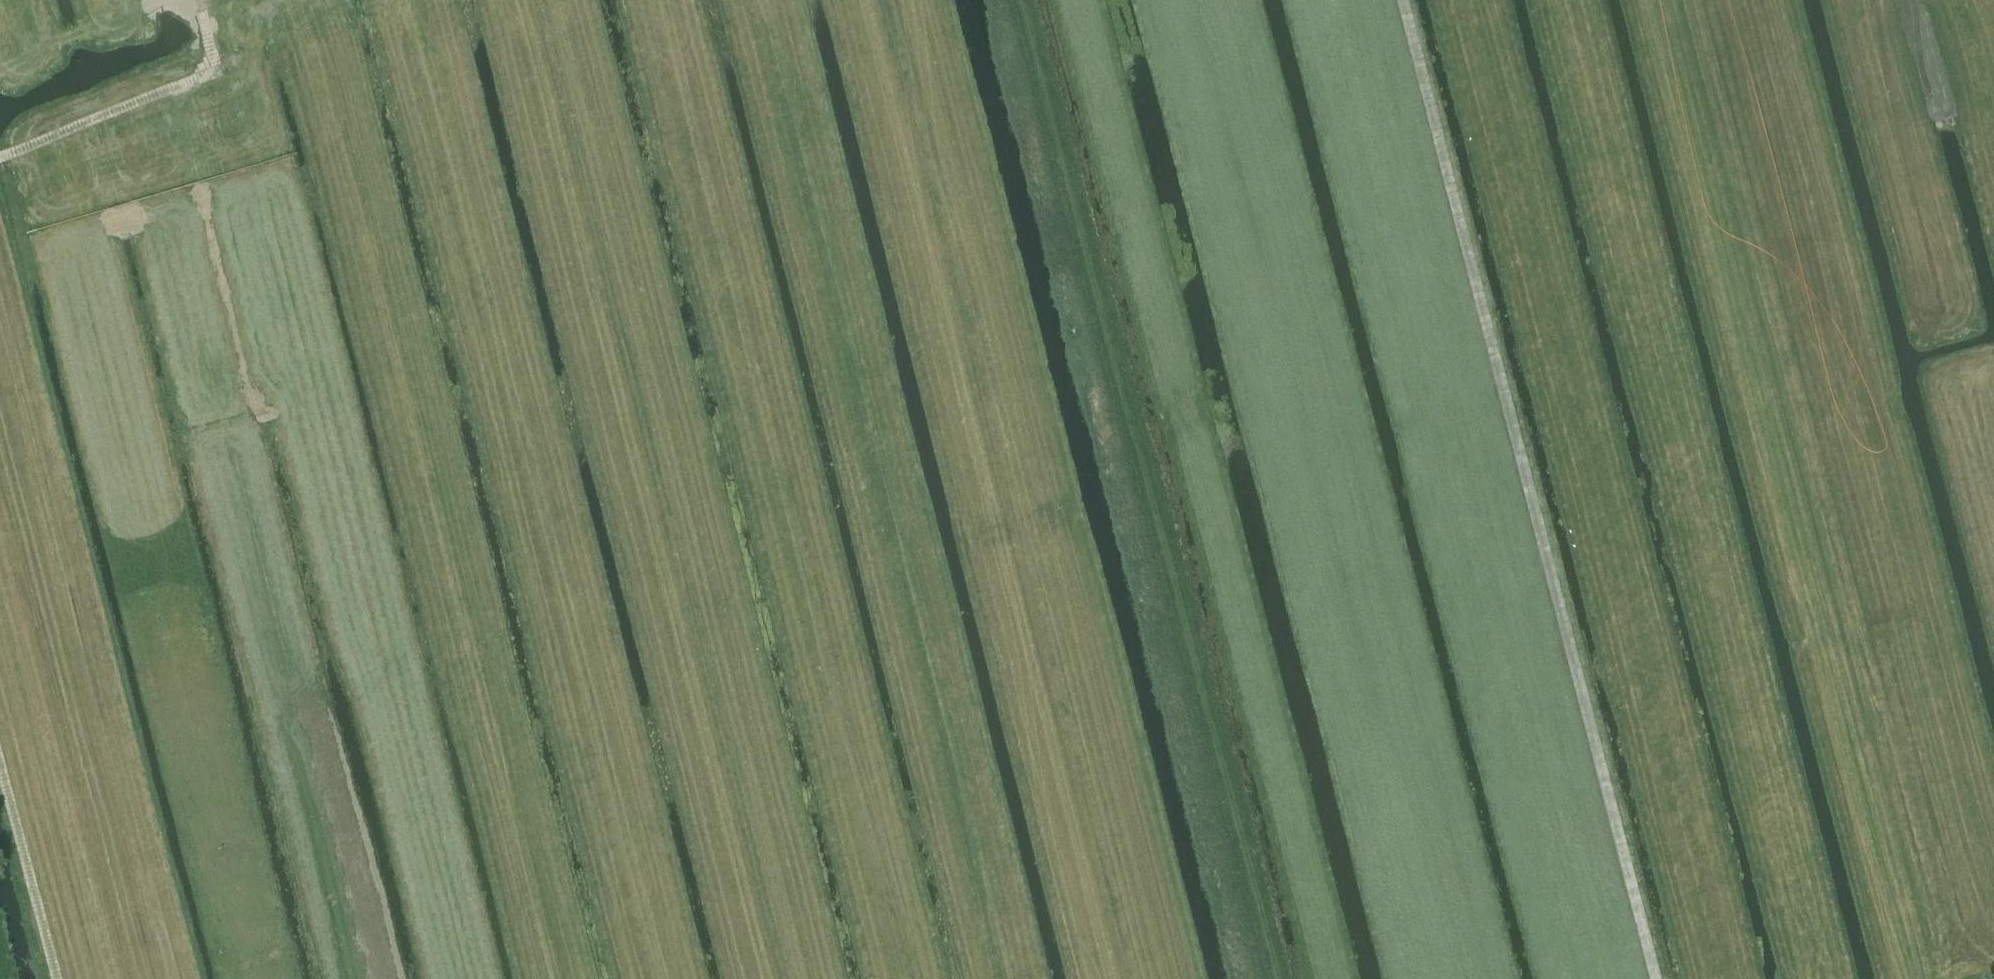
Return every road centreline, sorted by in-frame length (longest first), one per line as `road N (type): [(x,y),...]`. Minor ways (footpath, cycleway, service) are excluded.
road 1 (track): [(1404,0),(1658,978)]
road 2 (track): [(0,156),(213,70),(209,32)]
road 3 (track): [(58,978),(0,756)]
road 4 (track): [(1036,803),(1082,978)]

